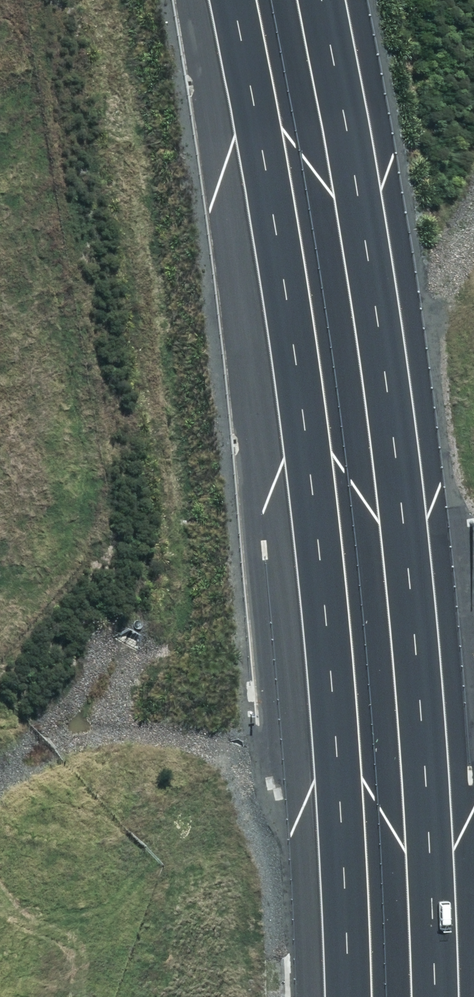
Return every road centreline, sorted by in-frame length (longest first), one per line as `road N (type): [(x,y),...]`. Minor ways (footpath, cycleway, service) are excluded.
road 1 (motorway): [(350,996),(340,785),(301,394),(227,0)]
road 2 (motorway): [(320,0),(373,297),(410,617),(427,996)]

